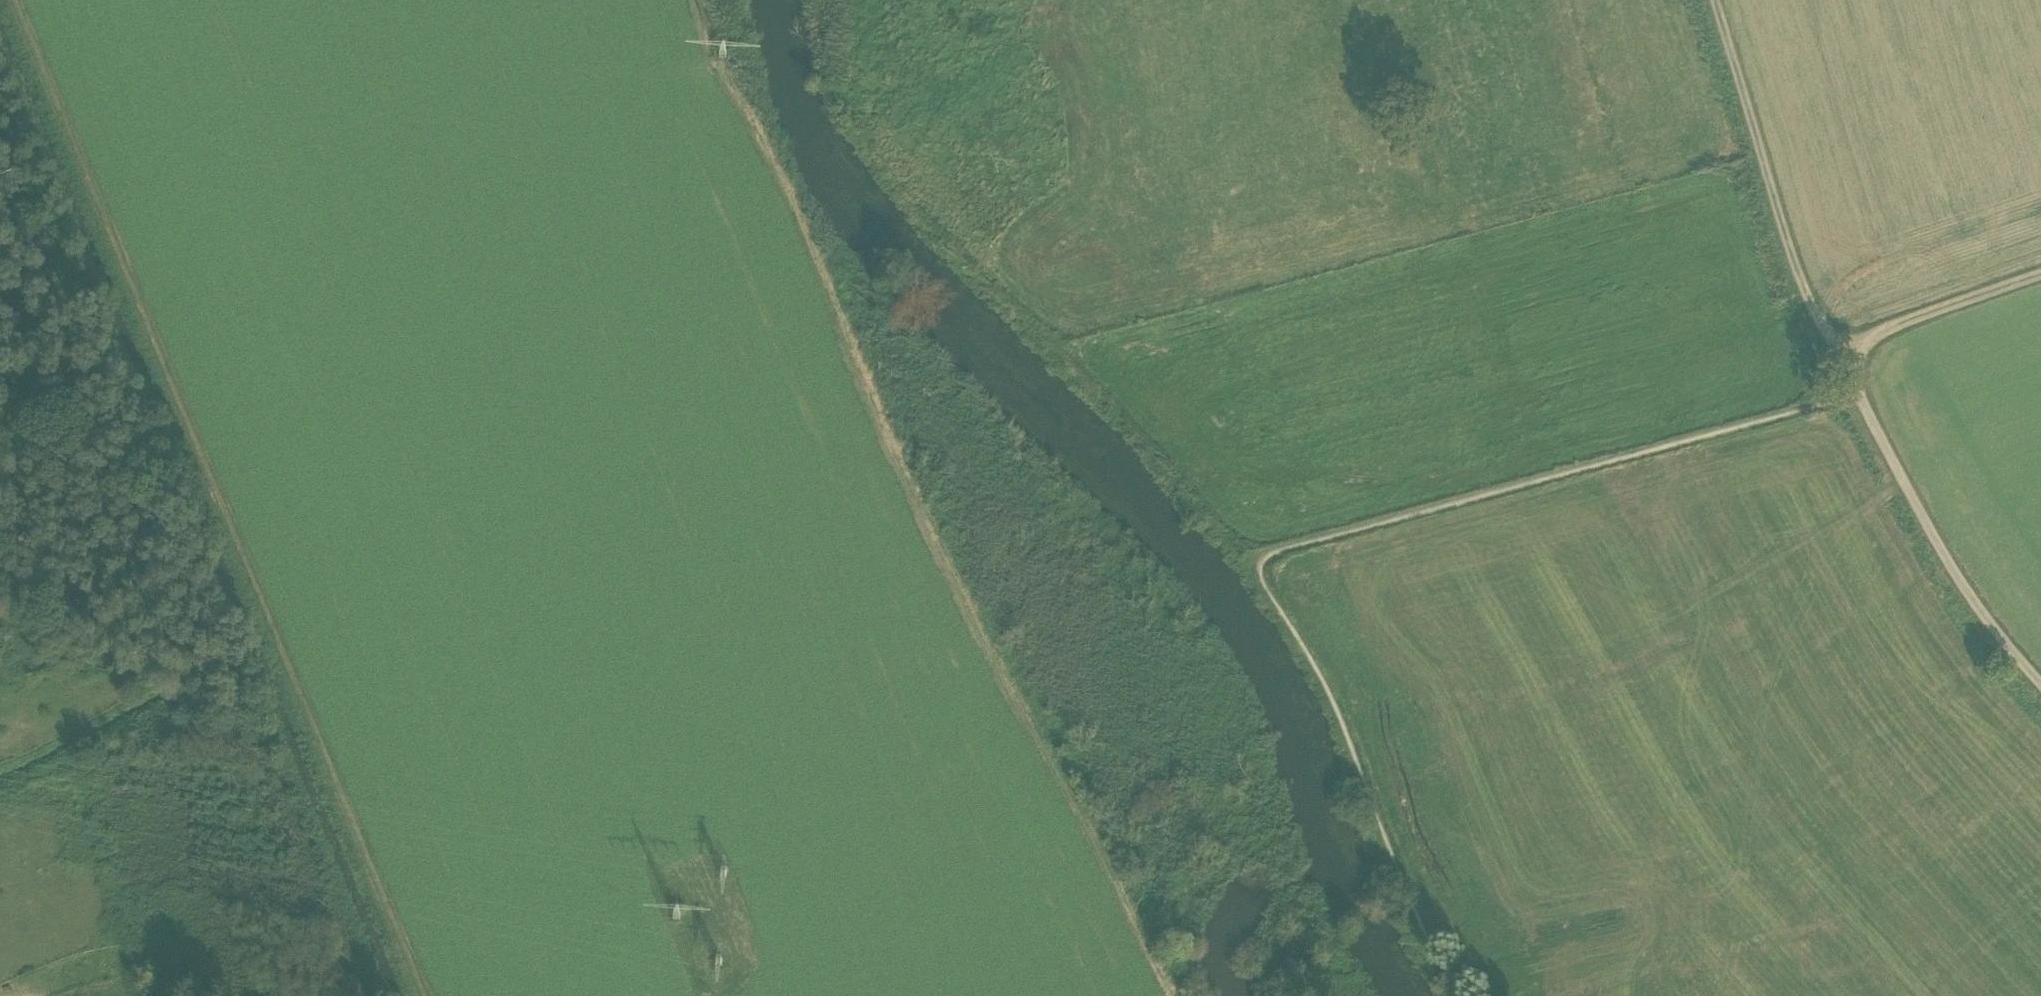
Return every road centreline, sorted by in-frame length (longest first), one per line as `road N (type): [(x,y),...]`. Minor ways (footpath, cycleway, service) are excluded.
road 1 (track): [(420,995),(13,0)]
road 2 (track): [(1715,0),(1795,267),(1858,395)]
road 3 (track): [(1858,395),(1951,570),(2040,684)]
road 4 (track): [(1831,347),(2040,274)]

